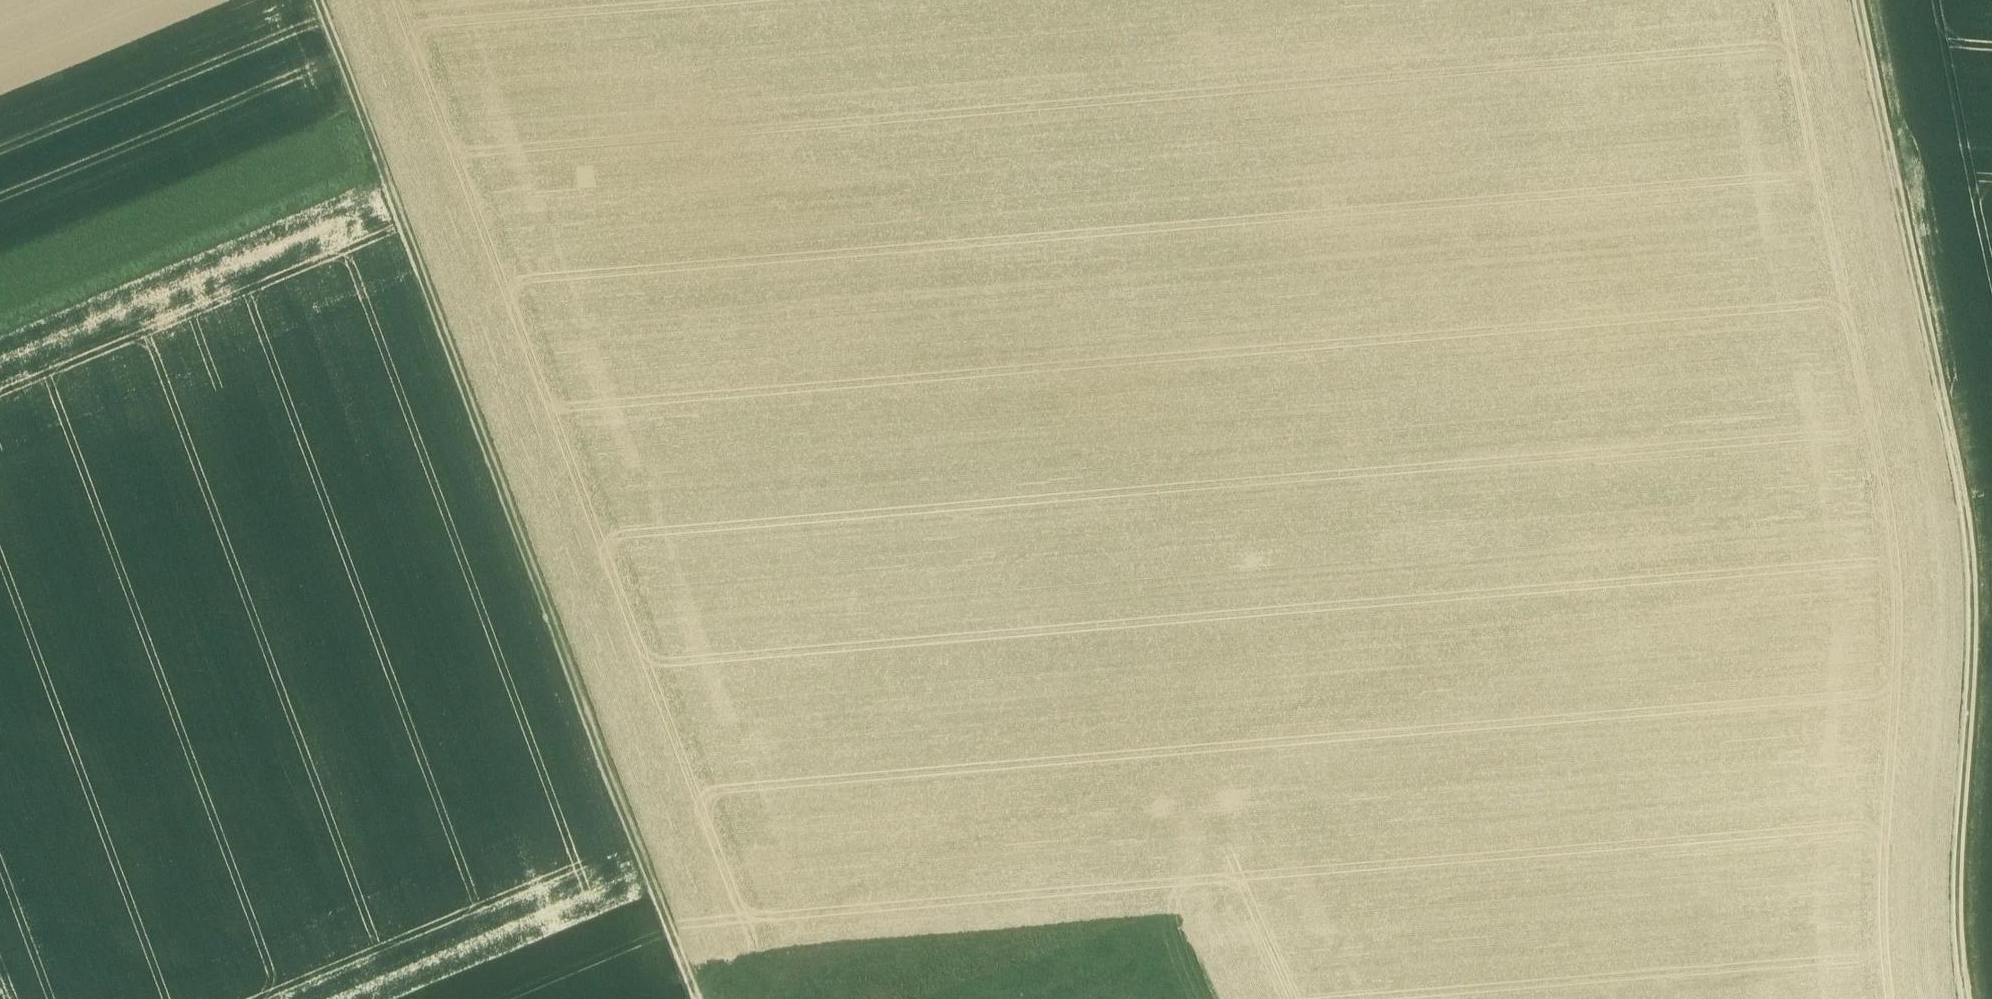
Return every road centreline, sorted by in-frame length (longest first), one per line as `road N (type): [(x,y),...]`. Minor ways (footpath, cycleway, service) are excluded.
road 1 (track): [(322,0),(696,998)]
road 2 (track): [(1864,0),(1978,540),(1982,632),(1962,891),(1970,998)]

